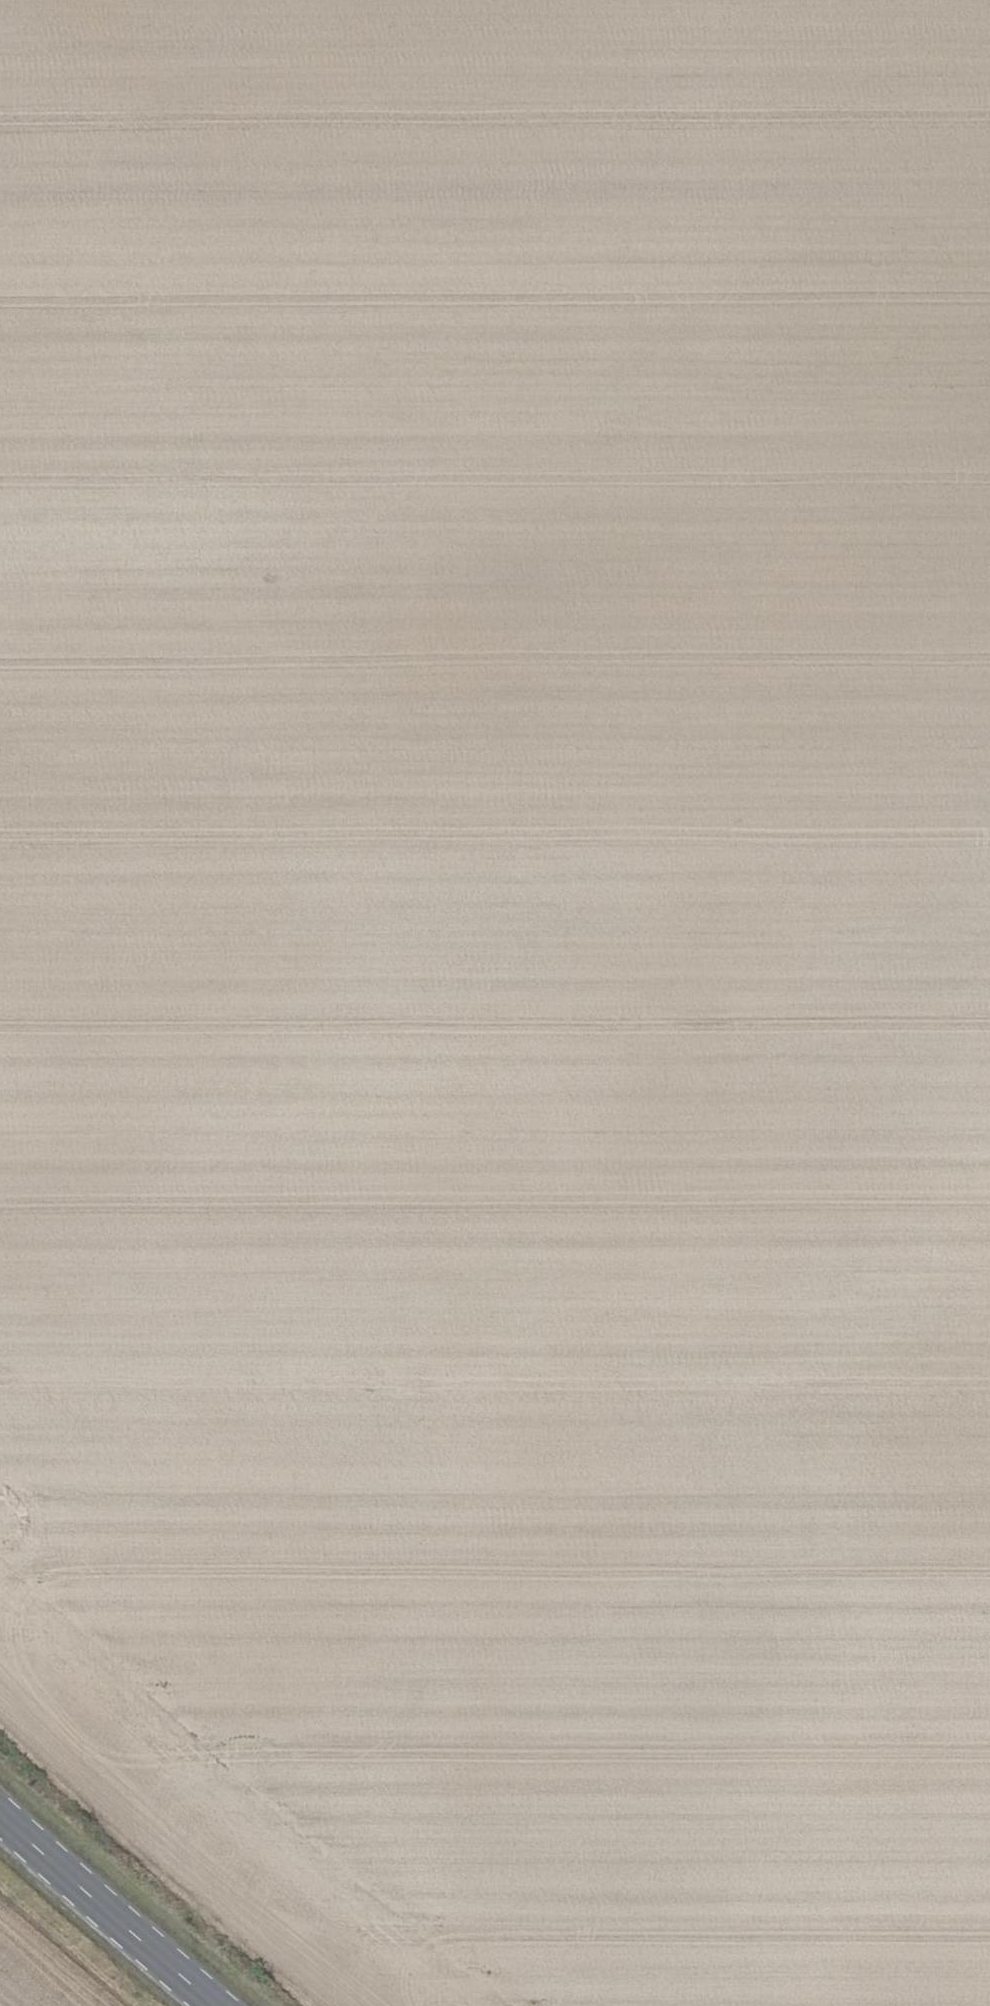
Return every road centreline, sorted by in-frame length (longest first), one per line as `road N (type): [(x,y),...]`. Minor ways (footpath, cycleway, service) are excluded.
road 1 (primary): [(212,2005),(0,1813)]

